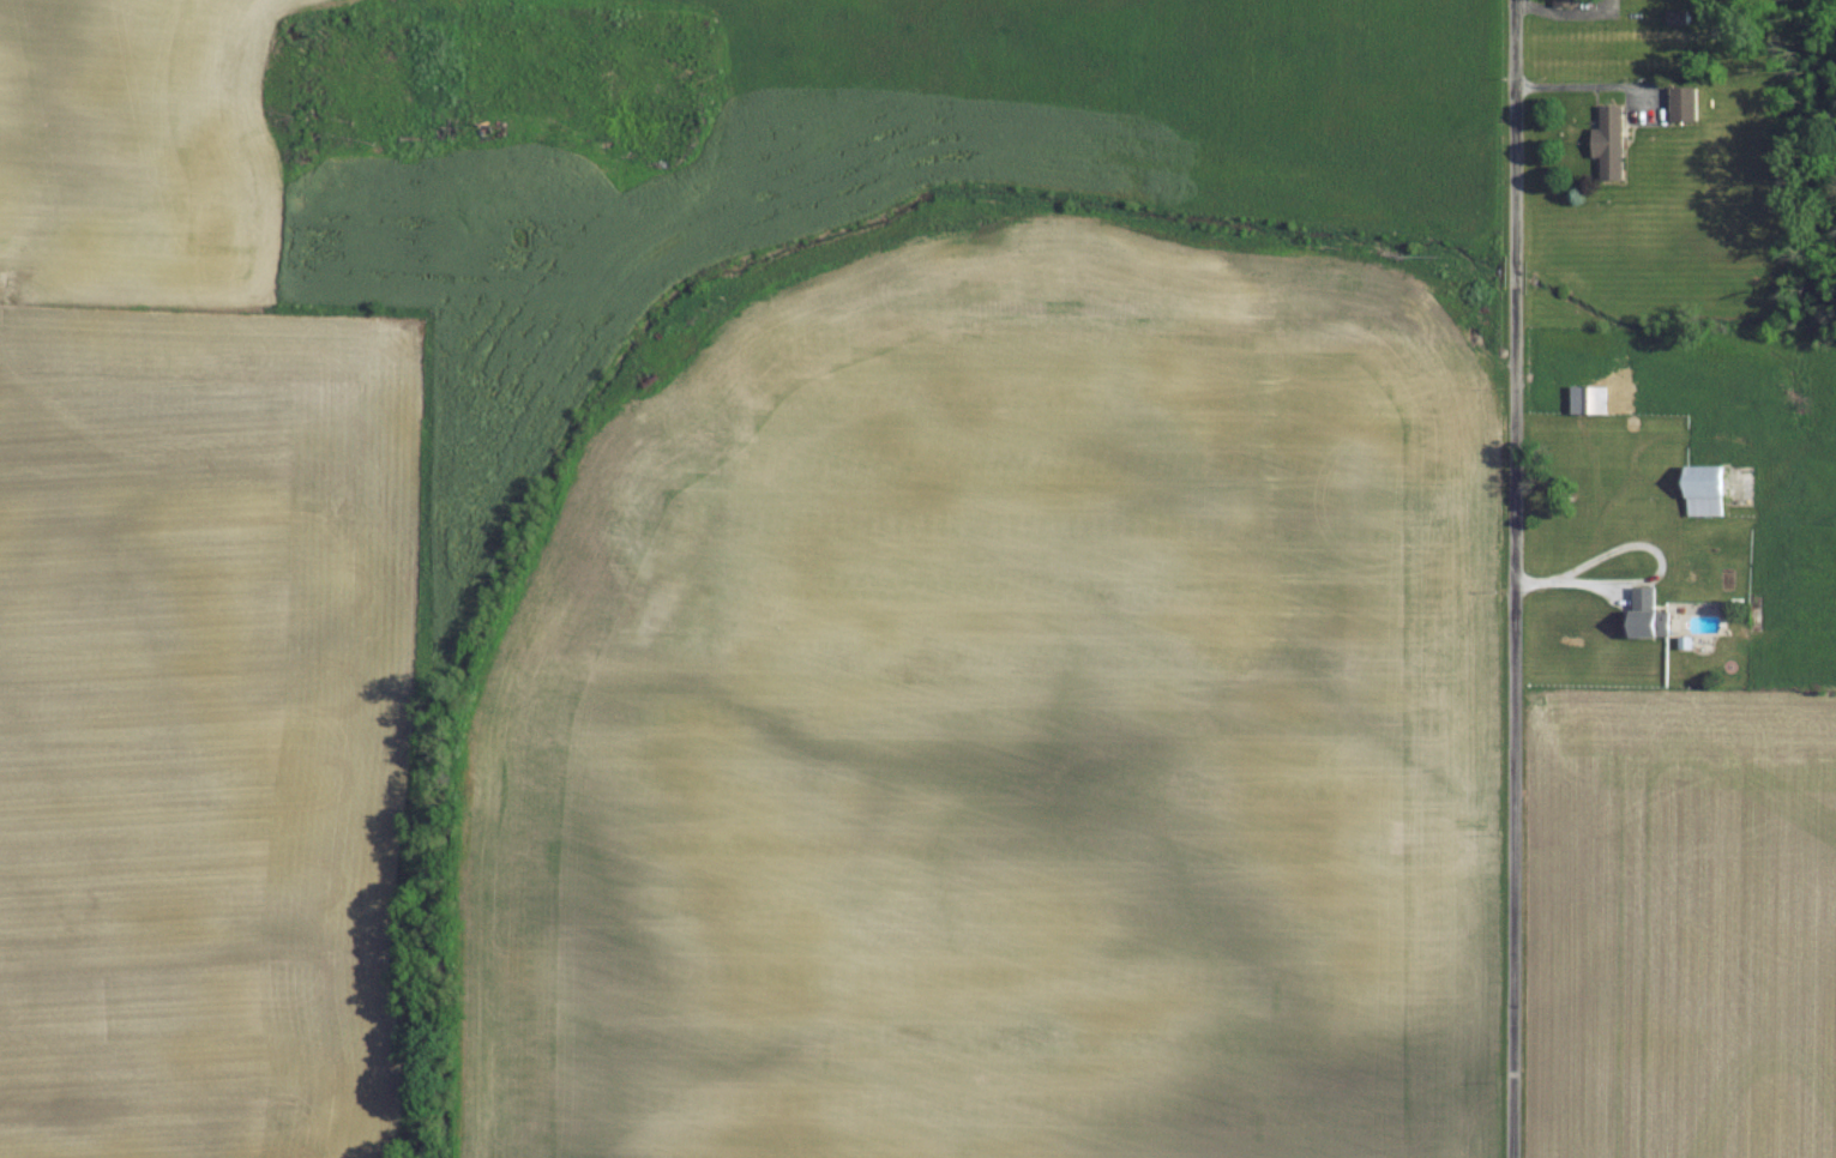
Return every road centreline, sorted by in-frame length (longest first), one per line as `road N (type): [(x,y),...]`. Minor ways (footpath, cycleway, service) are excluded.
road 1 (residential): [(1512,1157),(1515,0)]

